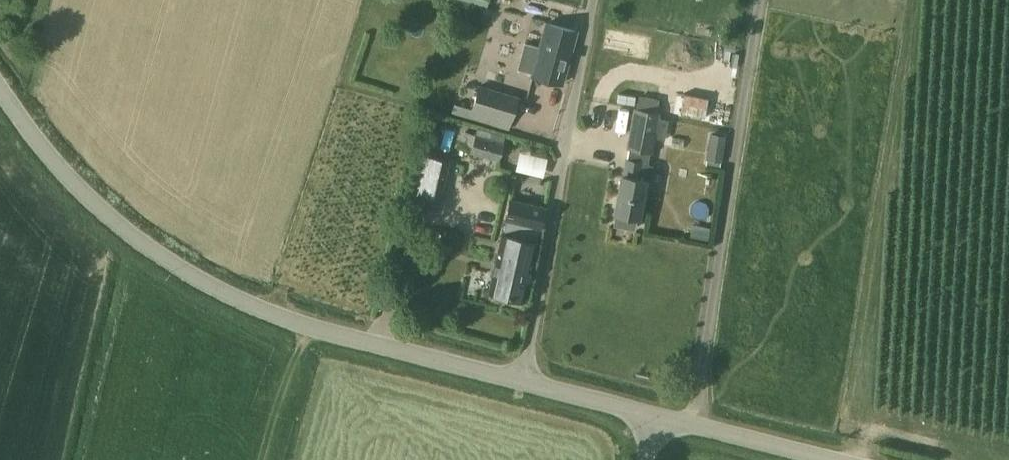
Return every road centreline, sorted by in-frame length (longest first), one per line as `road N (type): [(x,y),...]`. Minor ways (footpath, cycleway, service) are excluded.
road 1 (unclassified): [(0,95),(64,181),(193,276),(324,333),(523,383)]
road 2 (unclassified): [(697,429),(765,0)]
road 3 (unclassified): [(523,383),(595,0)]
road 4 (unclassified): [(523,383),(658,418)]
road 5 (unclassified): [(697,429),(827,459)]

